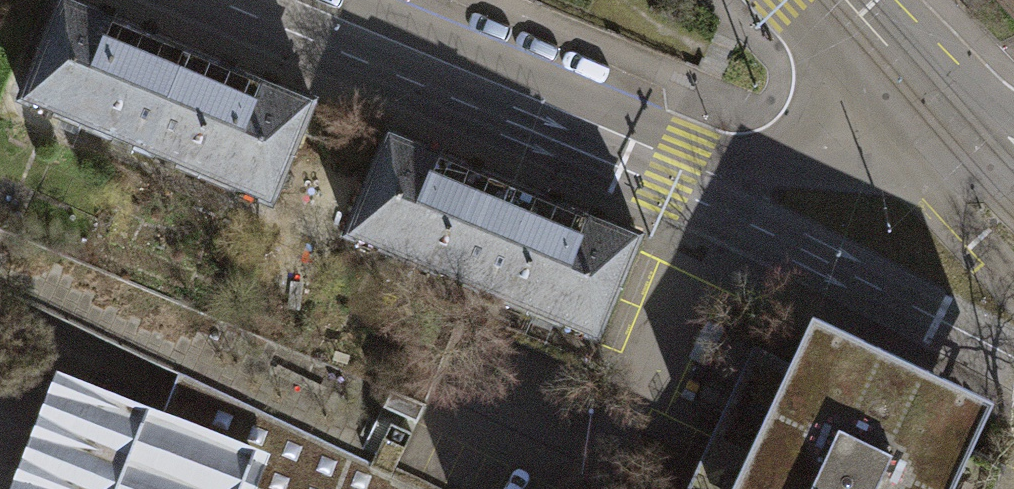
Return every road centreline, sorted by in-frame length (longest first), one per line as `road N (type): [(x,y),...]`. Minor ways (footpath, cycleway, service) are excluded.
road 1 (tertiary): [(290,0),(700,170)]
road 2 (tertiary): [(700,170),(757,228),(1013,361)]
road 3 (unclassified): [(1013,121),(930,48),(821,0)]
road 4 (tertiary): [(922,177),(795,166),(700,170)]
road 5 (unclassified): [(819,0),(850,97),(922,177)]
road 6 (unclassified): [(922,177),(1013,280)]

